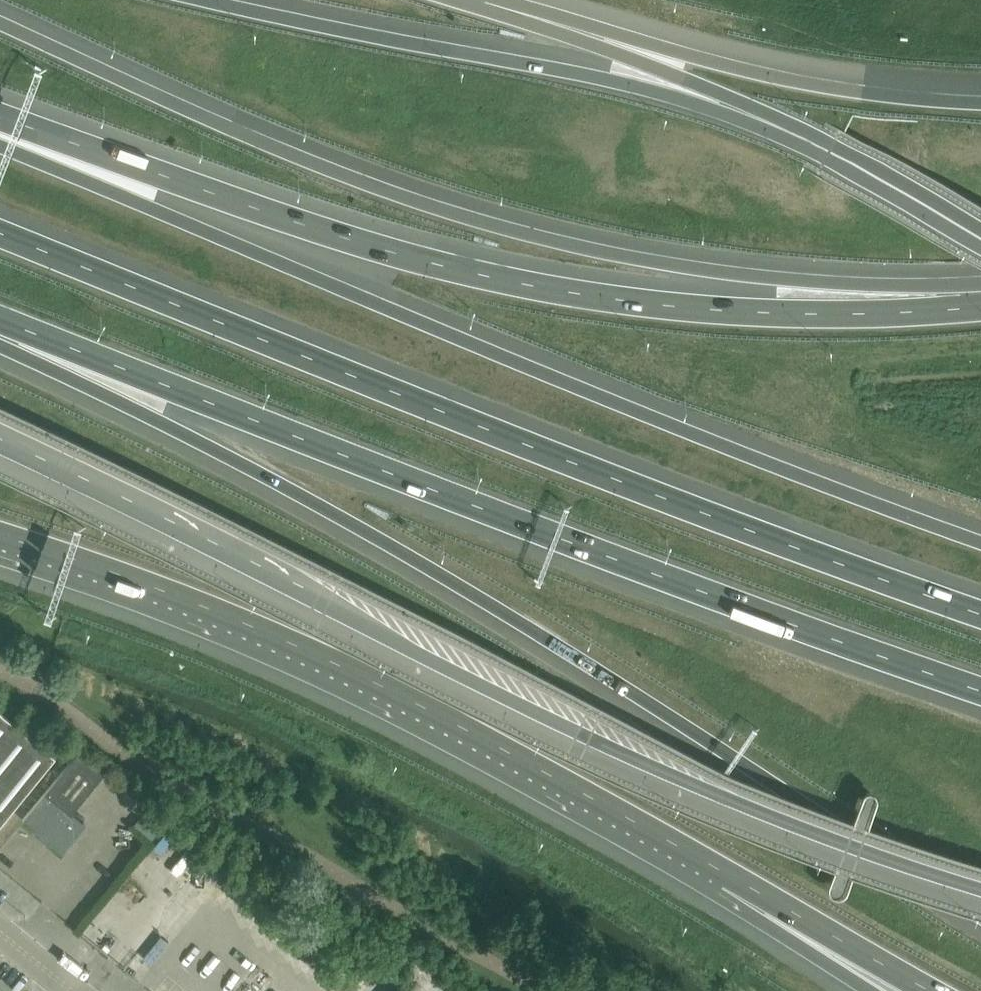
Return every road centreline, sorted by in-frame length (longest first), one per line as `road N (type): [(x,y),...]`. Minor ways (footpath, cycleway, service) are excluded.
road 1 (motorway): [(0,338),(514,617),(980,919)]
road 2 (motorway): [(0,436),(570,724),(824,832),(980,881)]
road 3 (motorway): [(980,540),(368,301),(0,141)]
road 4 (motorway): [(980,612),(640,485),(0,226)]
road 5 (motorway): [(0,329),(980,692)]
road 6 (motorway): [(980,279),(816,280),(650,259),(410,193),(0,21)]
road 7 (motorway): [(980,303),(767,309),(550,285),(416,257),(0,120)]
road 8 (motorway): [(0,544),(322,661),(546,777),(721,883)]
road 9 (motorway): [(786,140),(592,77),(394,44),(204,0)]
road 10 (motorway): [(980,104),(774,76),(499,0)]
road 11 (motorway): [(786,140),(679,77),(472,0)]
road 12 (motorway): [(721,883),(935,990)]
road 13 (motorway): [(980,239),(786,140)]
road 14 (motorway): [(721,883),(874,990)]

